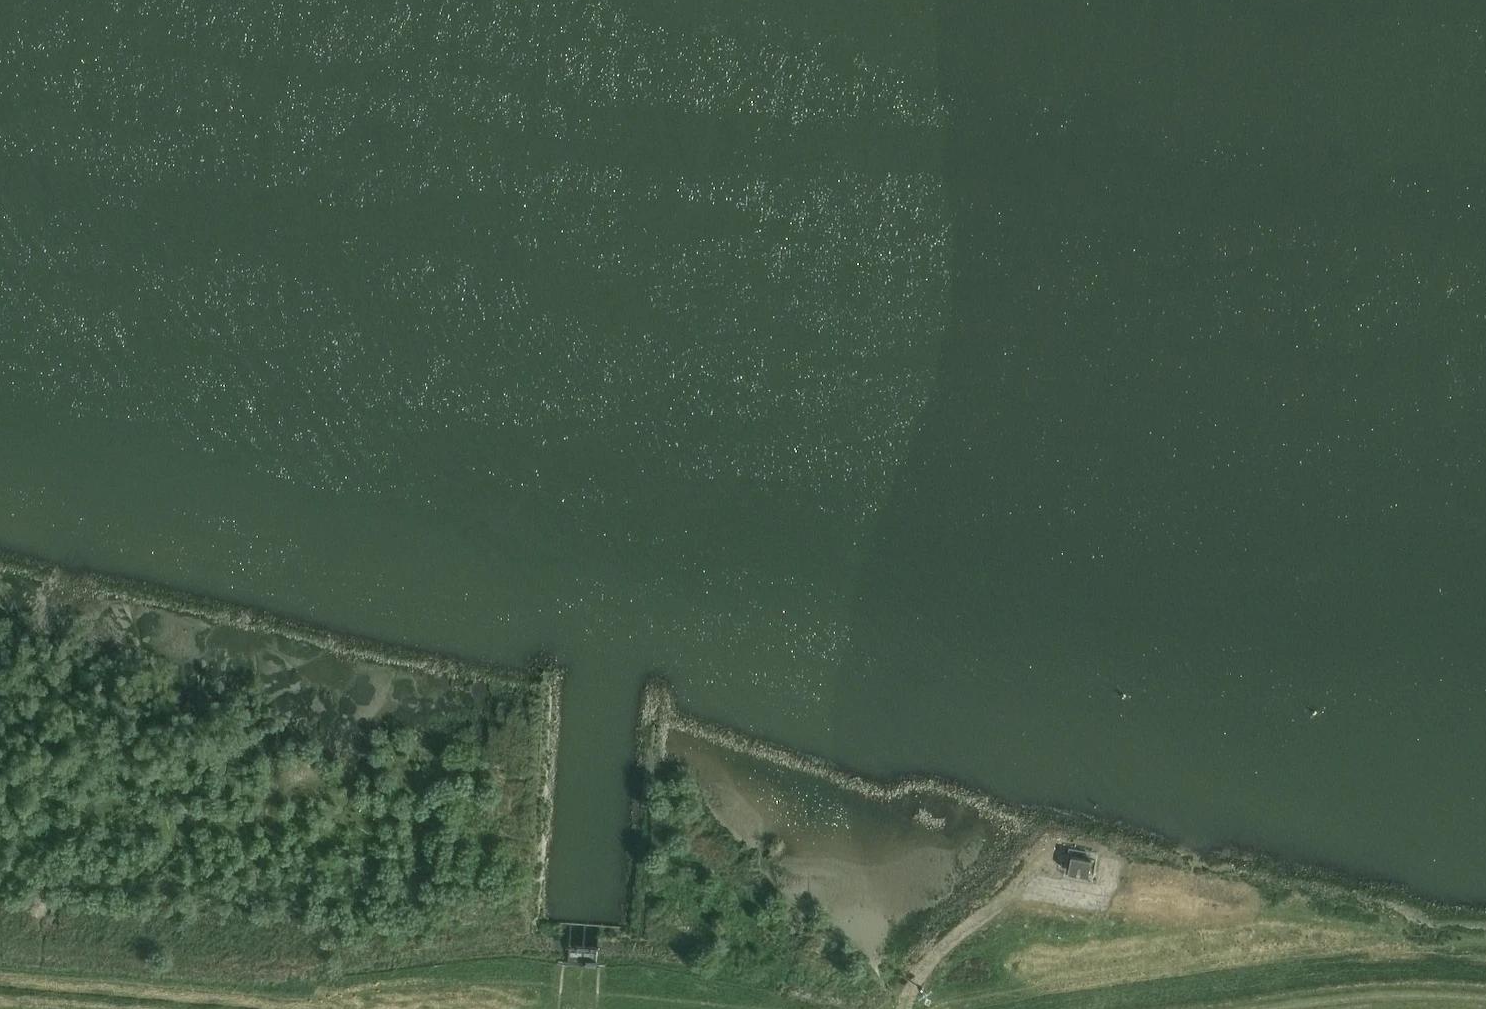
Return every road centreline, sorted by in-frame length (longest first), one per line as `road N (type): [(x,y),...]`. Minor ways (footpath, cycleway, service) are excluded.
road 1 (track): [(1083,890),(1485,944)]
road 2 (track): [(1485,997),(1356,996),(1251,1008)]

